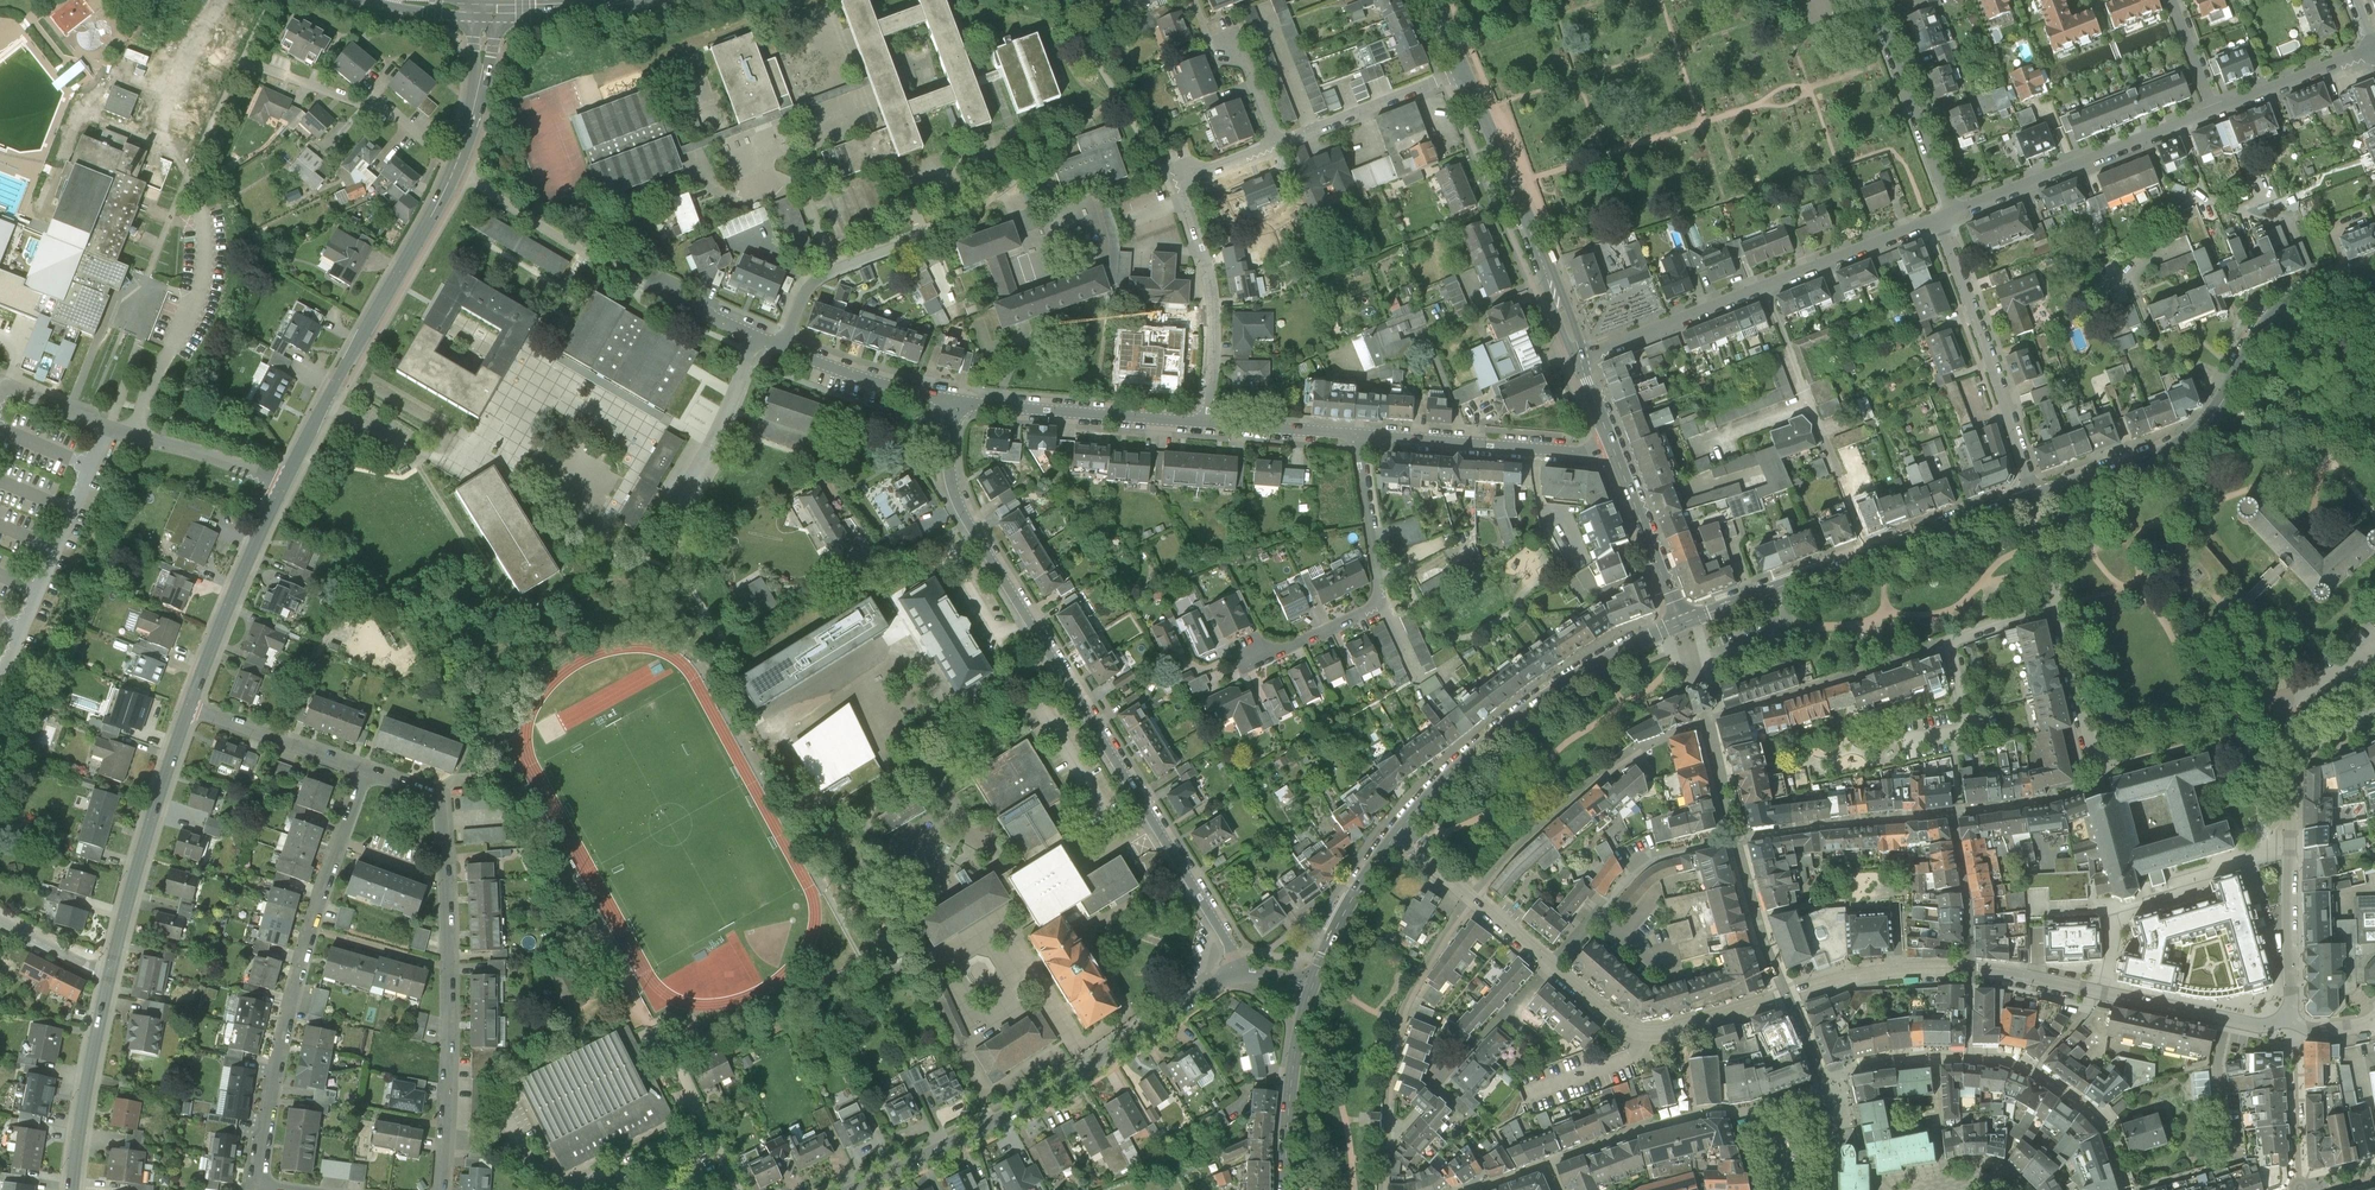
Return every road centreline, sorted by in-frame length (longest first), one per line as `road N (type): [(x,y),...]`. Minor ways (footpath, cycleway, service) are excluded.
road 1 (residential): [(2228,1020),(2008,974),(1924,970),(1842,980),(1642,1034),(1610,1018),(1464,889)]
road 2 (residential): [(1246,974),(967,523),(950,480),(954,400)]
road 3 (residential): [(851,1189),(1051,1091),(1246,974)]
road 4 (secondary): [(2374,278),(2331,282),(2283,309),(2219,408),(2185,442),(2033,497)]
road 5 (residential): [(1944,218),(1580,360)]
road 6 (secondary): [(2033,497),(1680,624)]
road 7 (tertiary): [(455,168),(284,486)]
road 8 (unclassified): [(1283,145),(1178,180),(1213,302),(1208,423)]
road 9 (secondary): [(1680,624),(1519,717),(1399,832)]
road 10 (residential): [(2374,713),(2307,751),(2293,768),(2291,1017)]
road 11 (residential): [(1357,435),(1379,606),(1248,658)]
road 12 (secondary): [(1465,76),(1580,360)]
road 13 (residential): [(284,486),(106,428),(0,382)]
road 14 (residential): [(1944,218),(2033,497)]
road 15 (residential): [(2214,112),(1944,218)]
road 16 (tertiary): [(109,980),(188,709)]
road 17 (residential): [(309,930),(259,1176),(279,1189)]
road 18 (residential): [(1612,445),(1577,453),(1357,435)]
road 19 (residential): [(1208,423),(954,400)]
road 20 (tertiary): [(188,709),(284,486)]
road 21 (residential): [(242,61),(388,114),(455,168)]
road 22 (residential): [(1873,0),(1947,198),(1944,218)]
road 23 (residential): [(451,969),(442,1189)]
road 24 (tertiary): [(72,1189),(109,980)]
road 25 (secondary): [(1312,988),(1292,1074),(1285,1189)]
road 26 (unclassified): [(1465,76),(1283,145)]
road 27 (residential): [(784,348),(800,292),(833,268),(921,237)]
road 28 (secondary): [(1612,445),(1680,624)]
road 29 (residential): [(188,709),(364,770)]
road 30 (secondary): [(1399,832),(1345,912),(1312,988)]
road 31 (residential): [(954,400),(858,378),(784,348)]
road 32 (unclassified): [(1283,145),(1255,69),(1204,25),(1194,0)]
road 33 (residential): [(2374,49),(2214,112)]
road 34 (residential): [(2056,606),(2096,772)]
road 35 (residential): [(364,770),(441,796),(448,880)]
road 36 (tertiary): [(488,10),(481,99),(455,168)]
road 37 (residential): [(784,348),(635,287)]
road 38 (residential): [(1357,435),(1208,423)]
road 39 (unclassified): [(309,930),(451,969)]
road 40 (tertiary): [(630,0),(488,10)]
road 41 (unclassified): [(2227,1158),(2218,1068),(2228,1020)]
road 42 (residential): [(0,923),(109,980)]

